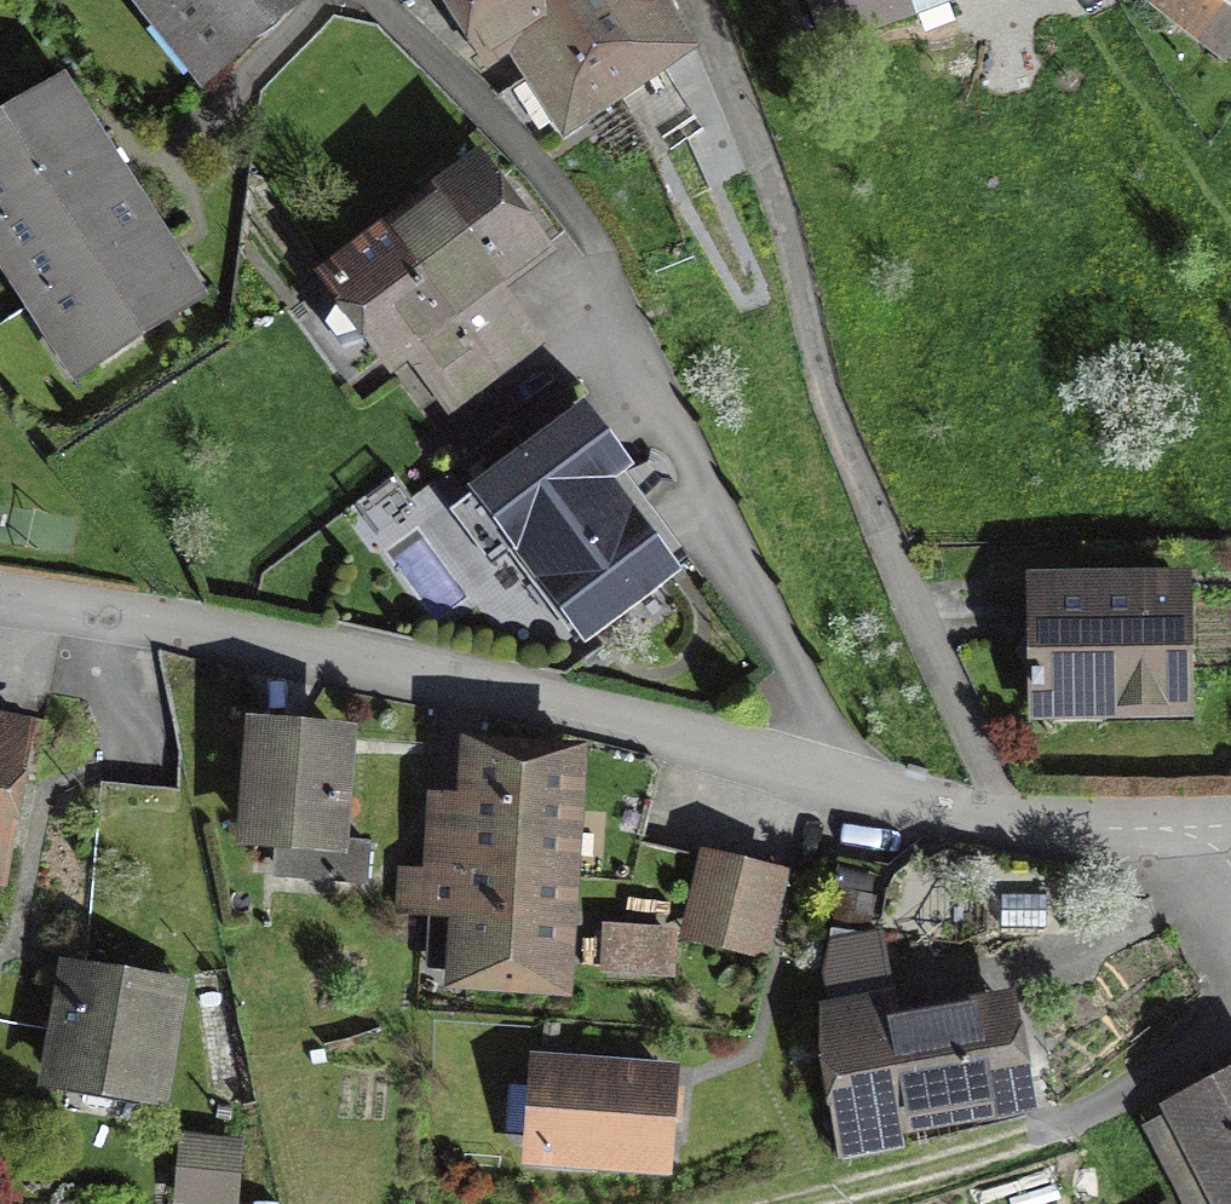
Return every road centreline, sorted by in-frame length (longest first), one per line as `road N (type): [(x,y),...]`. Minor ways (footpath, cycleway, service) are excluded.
road 1 (residential): [(1174,836),(1018,839),(329,663),(0,614)]
road 2 (track): [(1018,839),(942,679),(763,220),(711,0)]
road 3 (track): [(1230,1031),(1035,1141),(798,1203)]
road 4 (residential): [(1230,962),(1174,836)]

